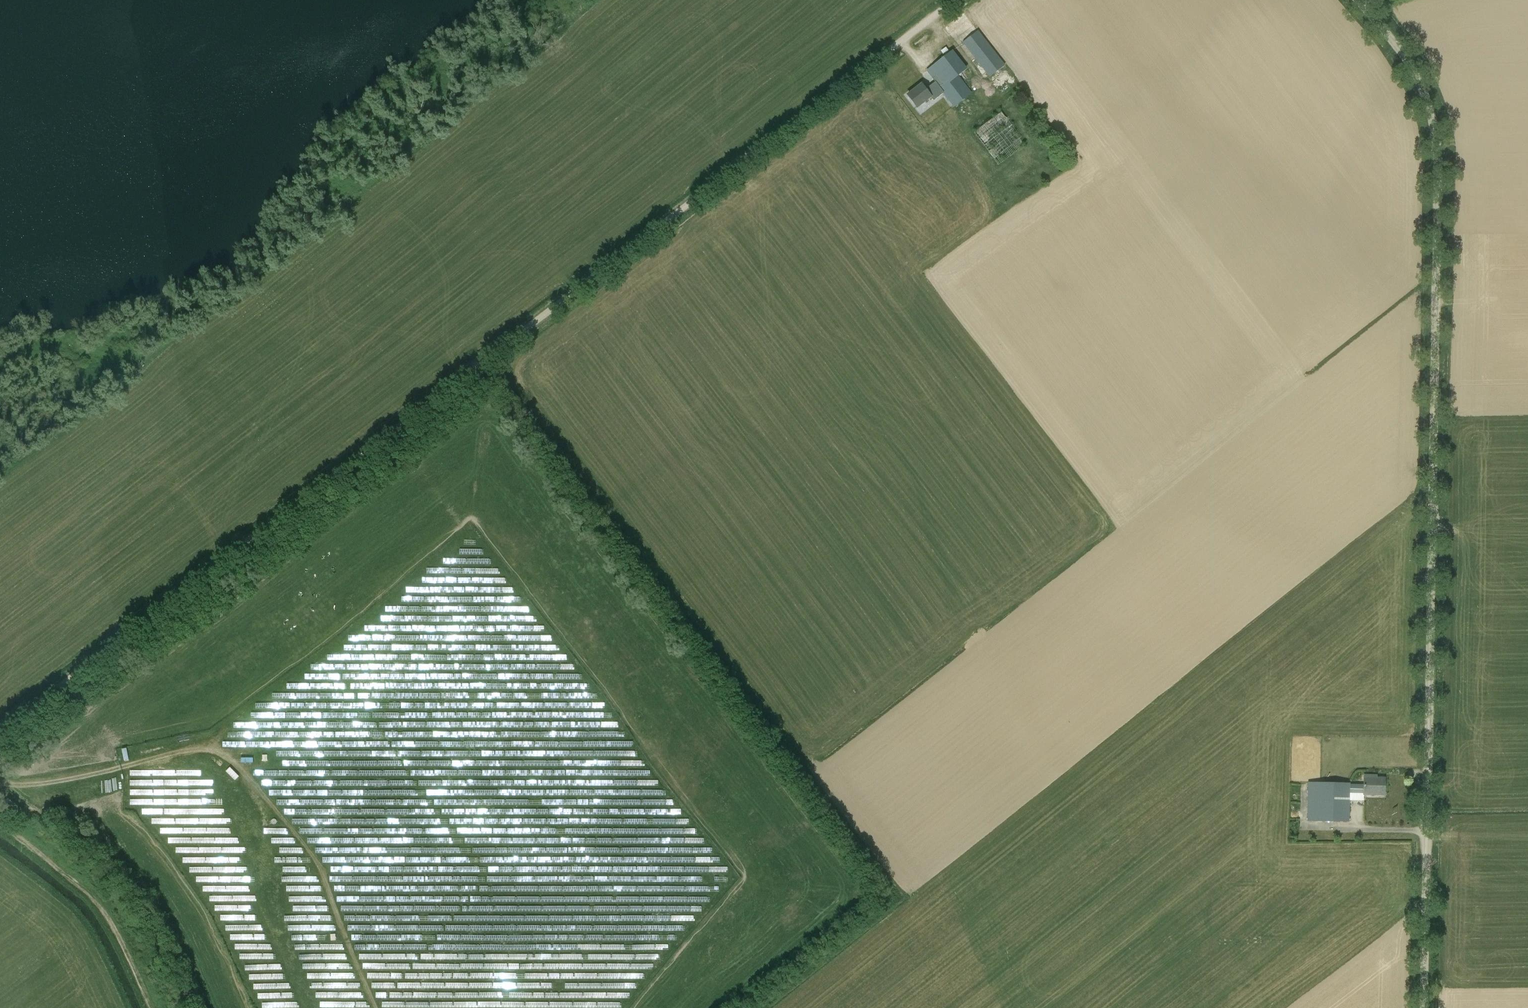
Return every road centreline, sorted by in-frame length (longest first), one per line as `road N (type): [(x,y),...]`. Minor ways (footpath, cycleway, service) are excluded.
road 1 (unclassified): [(0,731),(954,0)]
road 2 (unclassified): [(1423,1007),(1439,162),(1418,78),(1355,0)]
road 3 (track): [(116,769),(199,750),(234,764),(233,808),(301,1007)]
road 4 (track): [(150,1007),(105,917),(0,827)]

